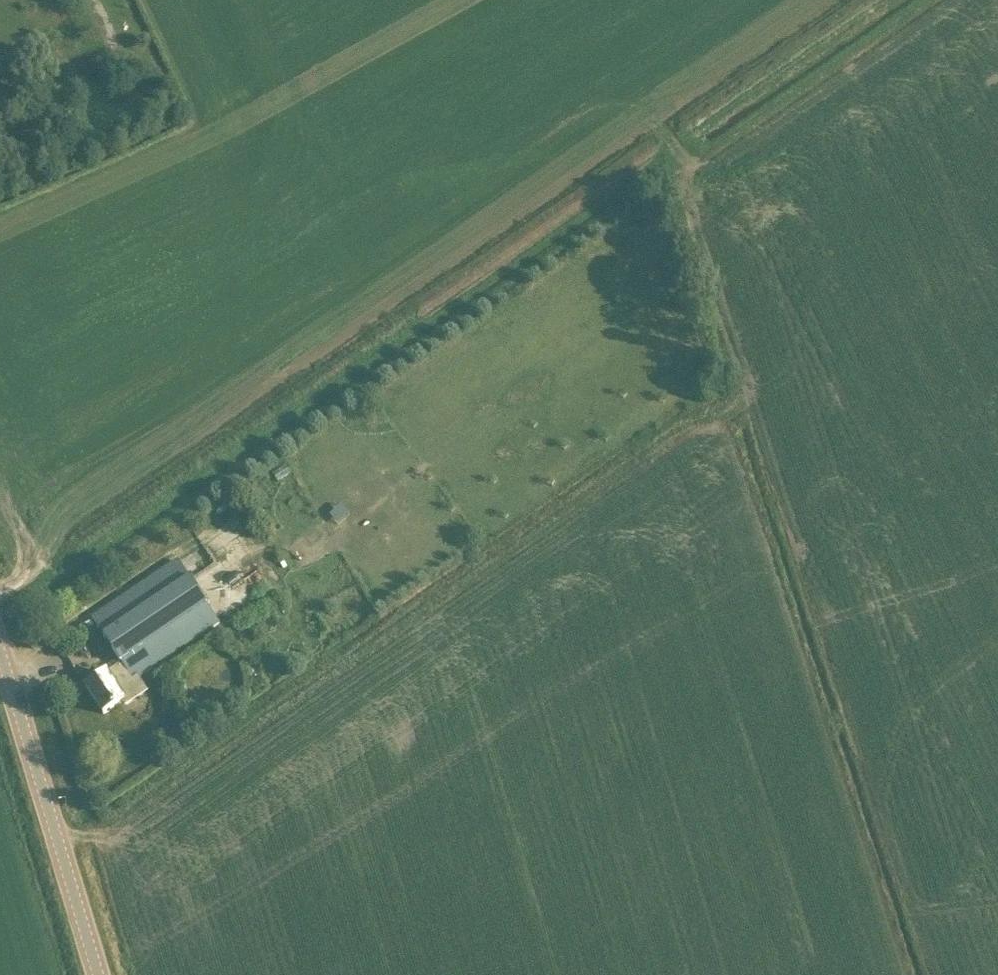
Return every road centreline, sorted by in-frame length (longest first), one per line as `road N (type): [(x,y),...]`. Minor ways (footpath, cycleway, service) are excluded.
road 1 (track): [(58,839),(99,836),(742,390)]
road 2 (tertiary): [(98,974),(0,651)]

